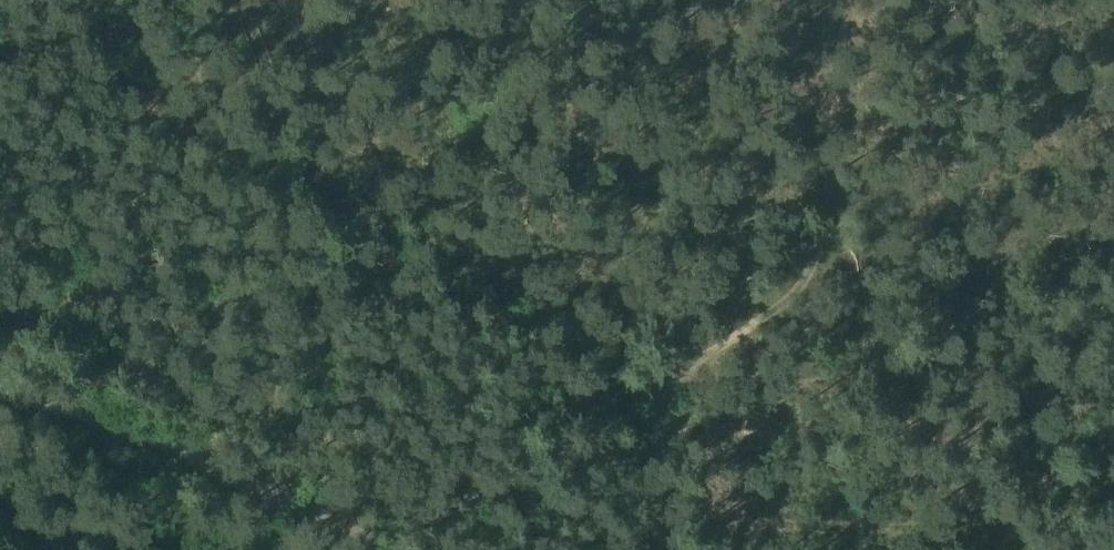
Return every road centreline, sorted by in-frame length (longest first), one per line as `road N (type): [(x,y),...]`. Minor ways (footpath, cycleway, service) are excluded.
road 1 (track): [(706,391),(642,312),(400,222),(322,112),(283,0)]
road 2 (track): [(0,378),(105,403),(377,549)]

